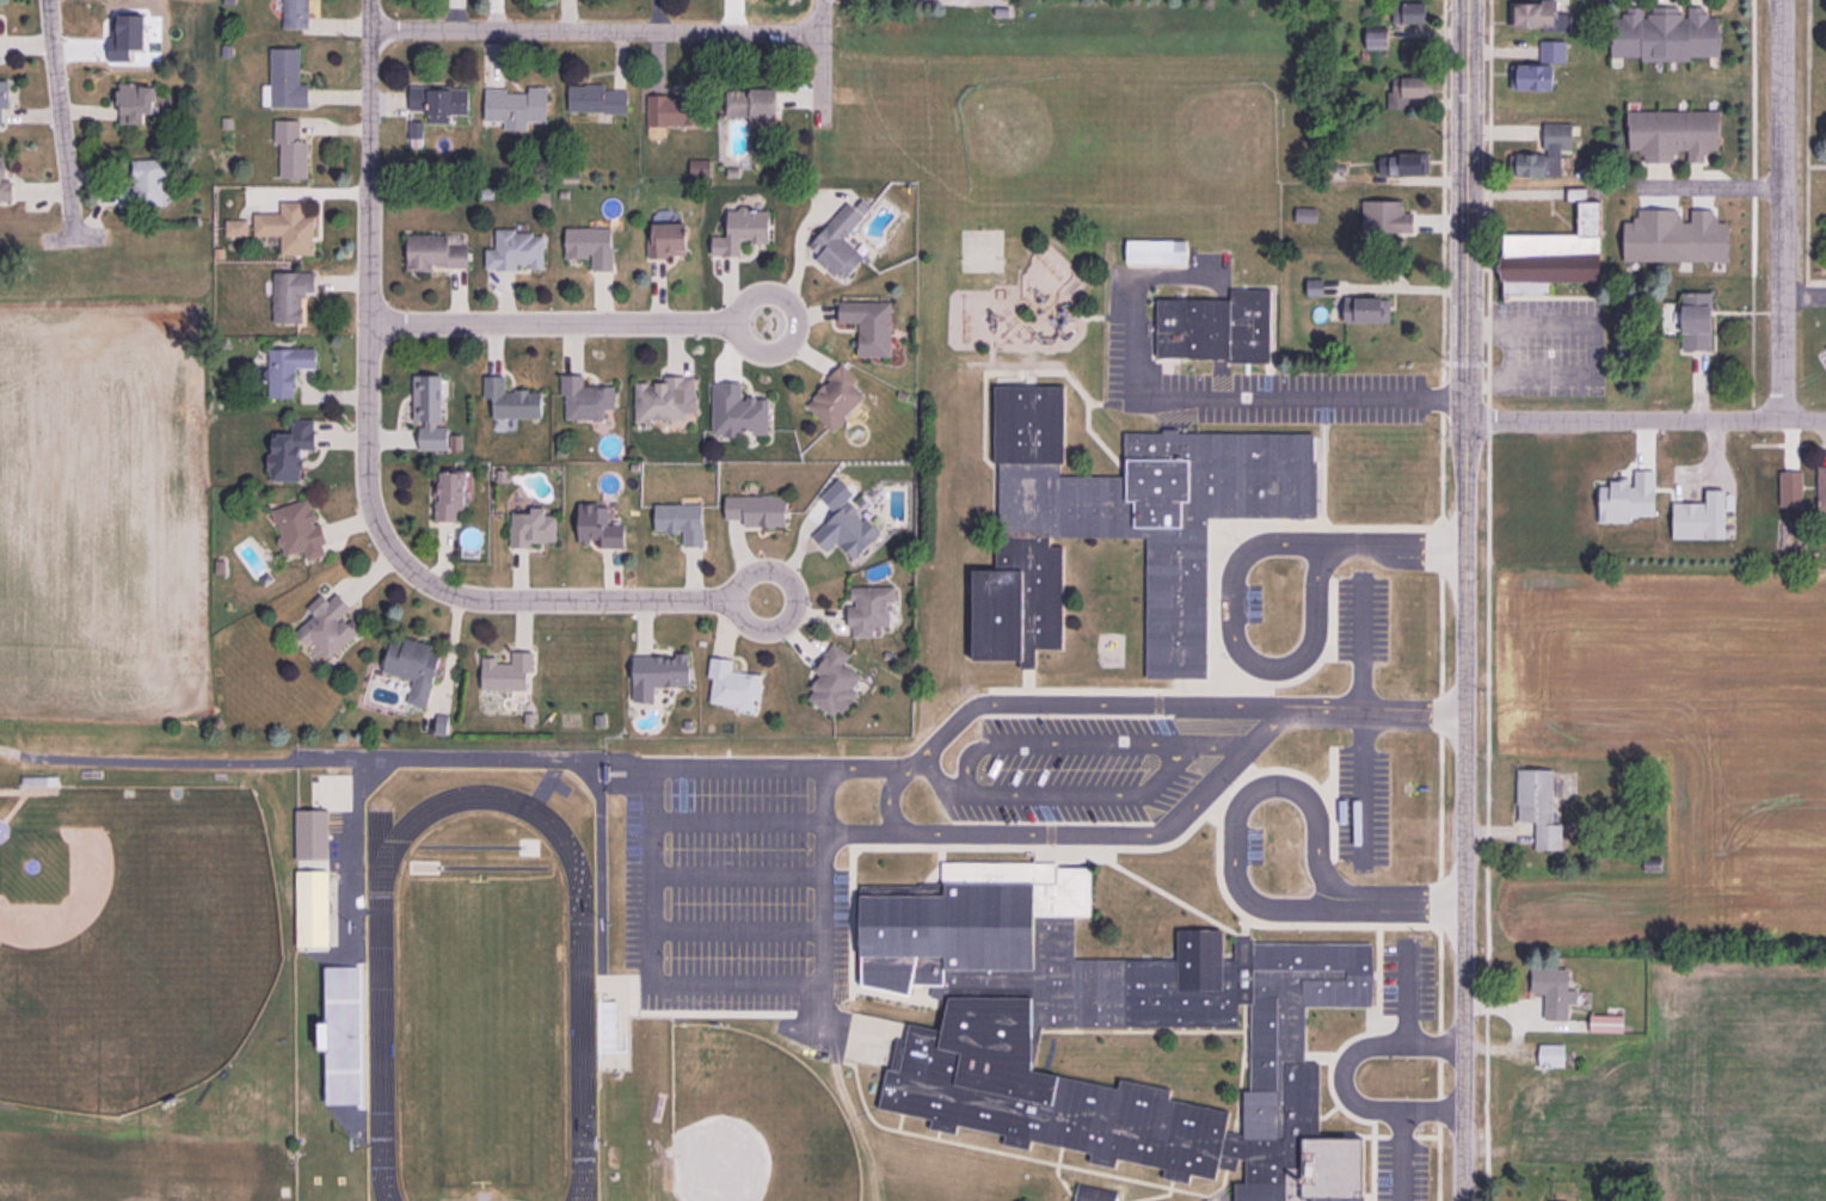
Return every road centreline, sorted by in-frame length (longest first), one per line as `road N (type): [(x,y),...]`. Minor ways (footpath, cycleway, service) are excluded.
road 1 (residential): [(1462,1200),(1467,0)]
road 2 (residential): [(369,0),(364,473),(386,544),(426,584),(467,599),(730,598)]
road 3 (residential): [(368,324),(726,316),(737,297),(760,288),(782,297),(791,324),(781,345),(750,350),(726,316)]
road 4 (residential): [(820,36),(369,30)]
road 5 (residential): [(1781,420),(1783,0)]
road 6 (residential): [(1825,420),(1467,423)]
road 7 (residential): [(50,0),(72,238)]
road 8 (residential): [(730,598),(749,569),(771,566),(792,577),(798,608),(774,627),(750,627),(730,598)]
road 9 (residential): [(820,0),(820,127)]

